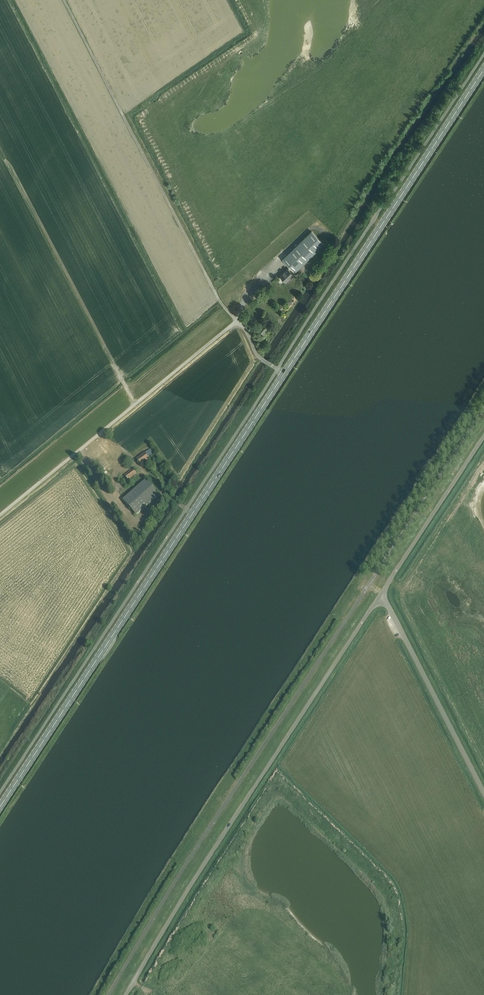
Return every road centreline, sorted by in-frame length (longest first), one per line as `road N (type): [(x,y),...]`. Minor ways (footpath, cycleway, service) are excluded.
road 1 (primary): [(0,805),(284,375)]
road 2 (unclassified): [(126,994),(382,594)]
road 3 (unclassified): [(284,375),(255,352),(244,327),(231,325),(0,517)]
road 4 (primary): [(284,375),(483,69)]
road 5 (unclassified): [(483,793),(382,594)]
road 6 (unclassified): [(382,594),(483,439)]

